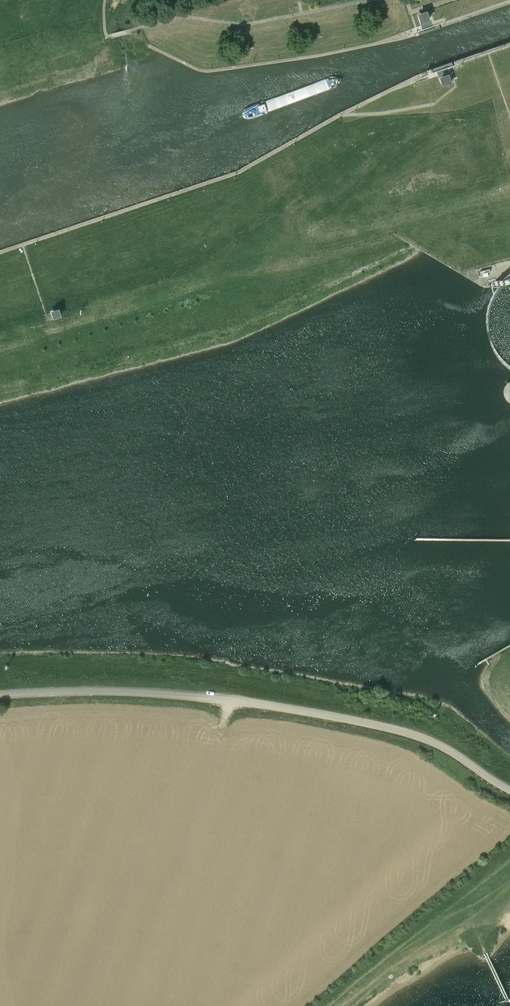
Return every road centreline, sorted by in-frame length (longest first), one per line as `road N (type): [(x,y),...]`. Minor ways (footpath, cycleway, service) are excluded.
road 1 (unclassified): [(509,790),(437,745),(358,722),(142,693),(0,695)]
road 2 (track): [(105,0),(107,38),(180,18),(246,25),(370,0)]

